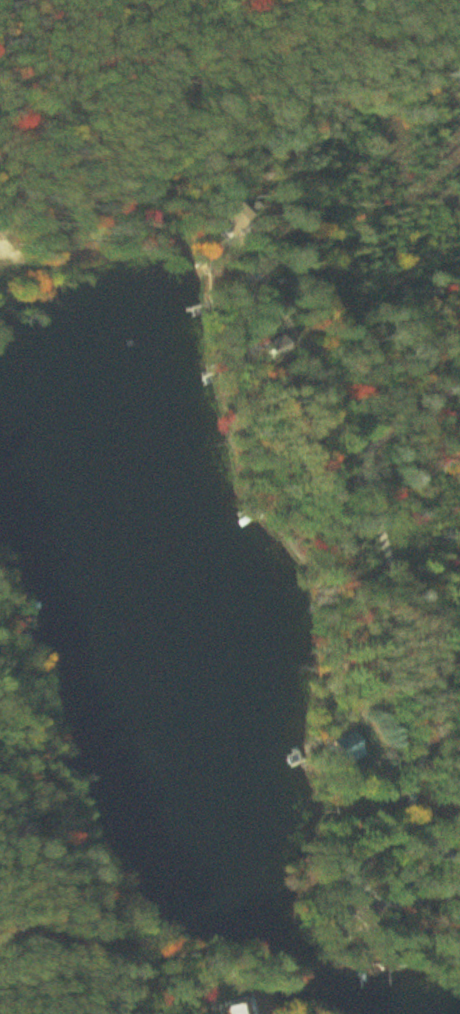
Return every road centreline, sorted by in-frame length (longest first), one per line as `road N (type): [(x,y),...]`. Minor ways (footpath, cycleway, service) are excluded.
road 1 (track): [(414,812),(430,638),(383,467)]
road 2 (track): [(383,467),(298,249)]

